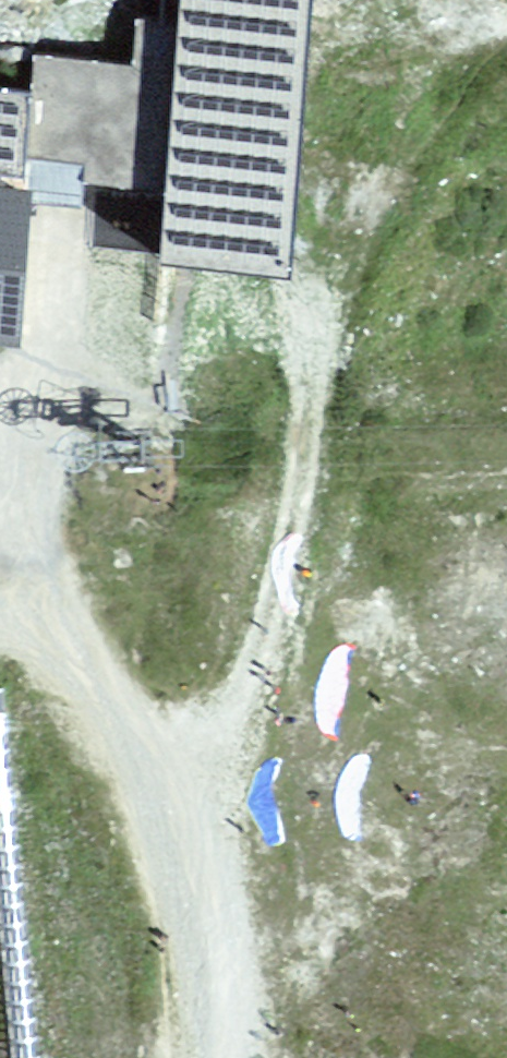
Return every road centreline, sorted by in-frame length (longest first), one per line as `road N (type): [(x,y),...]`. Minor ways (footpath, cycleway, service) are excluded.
road 1 (track): [(216,1057),(194,877),(170,775),(100,699),(10,660),(57,258)]
road 2 (track): [(170,775),(237,711),(276,590),(303,487),(331,272)]

